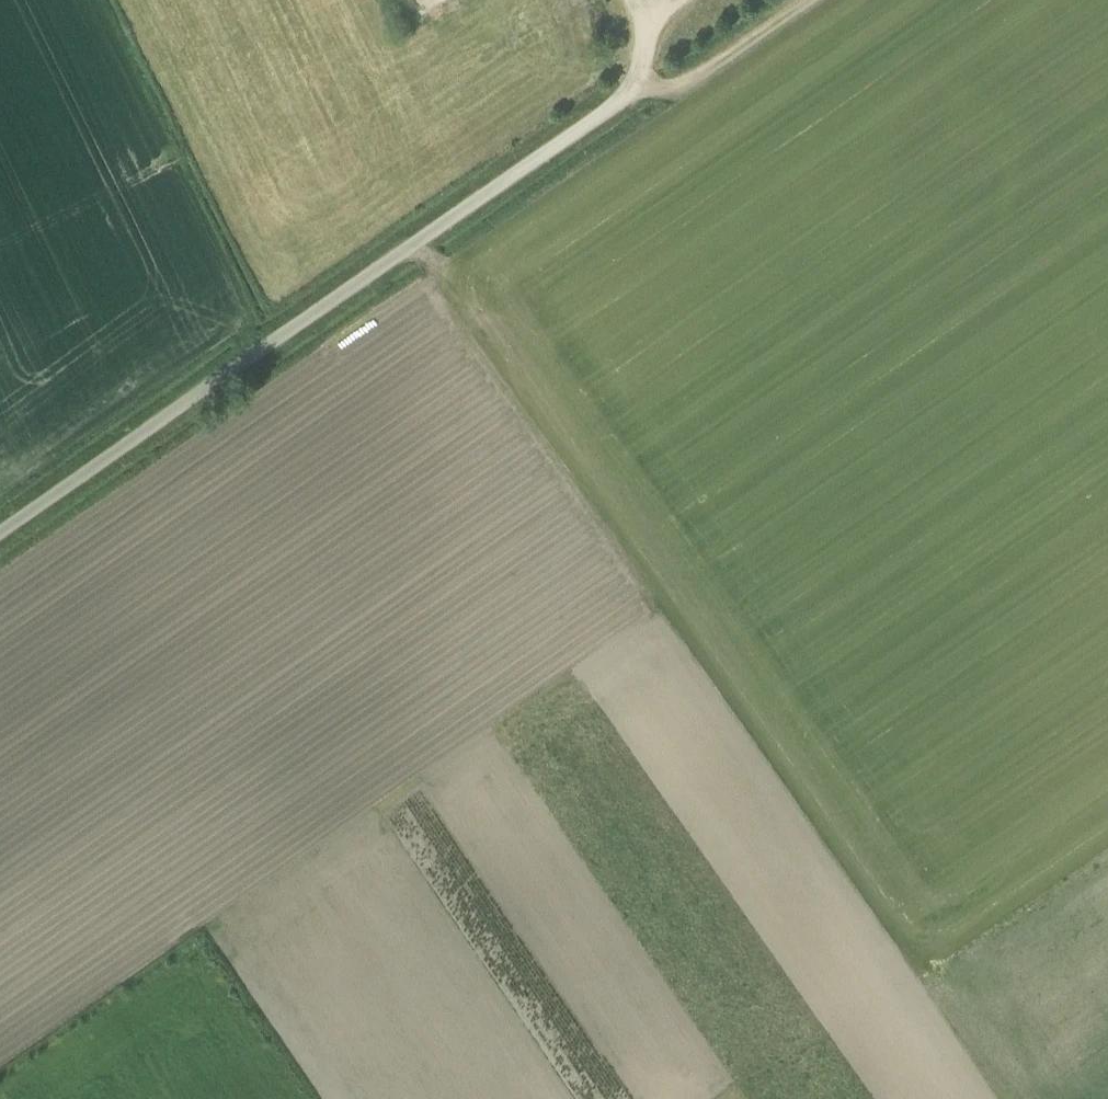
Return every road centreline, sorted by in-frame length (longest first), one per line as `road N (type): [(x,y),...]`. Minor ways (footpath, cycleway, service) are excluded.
road 1 (unclassified): [(0,542),(637,95)]
road 2 (track): [(805,0),(678,85),(637,95)]

